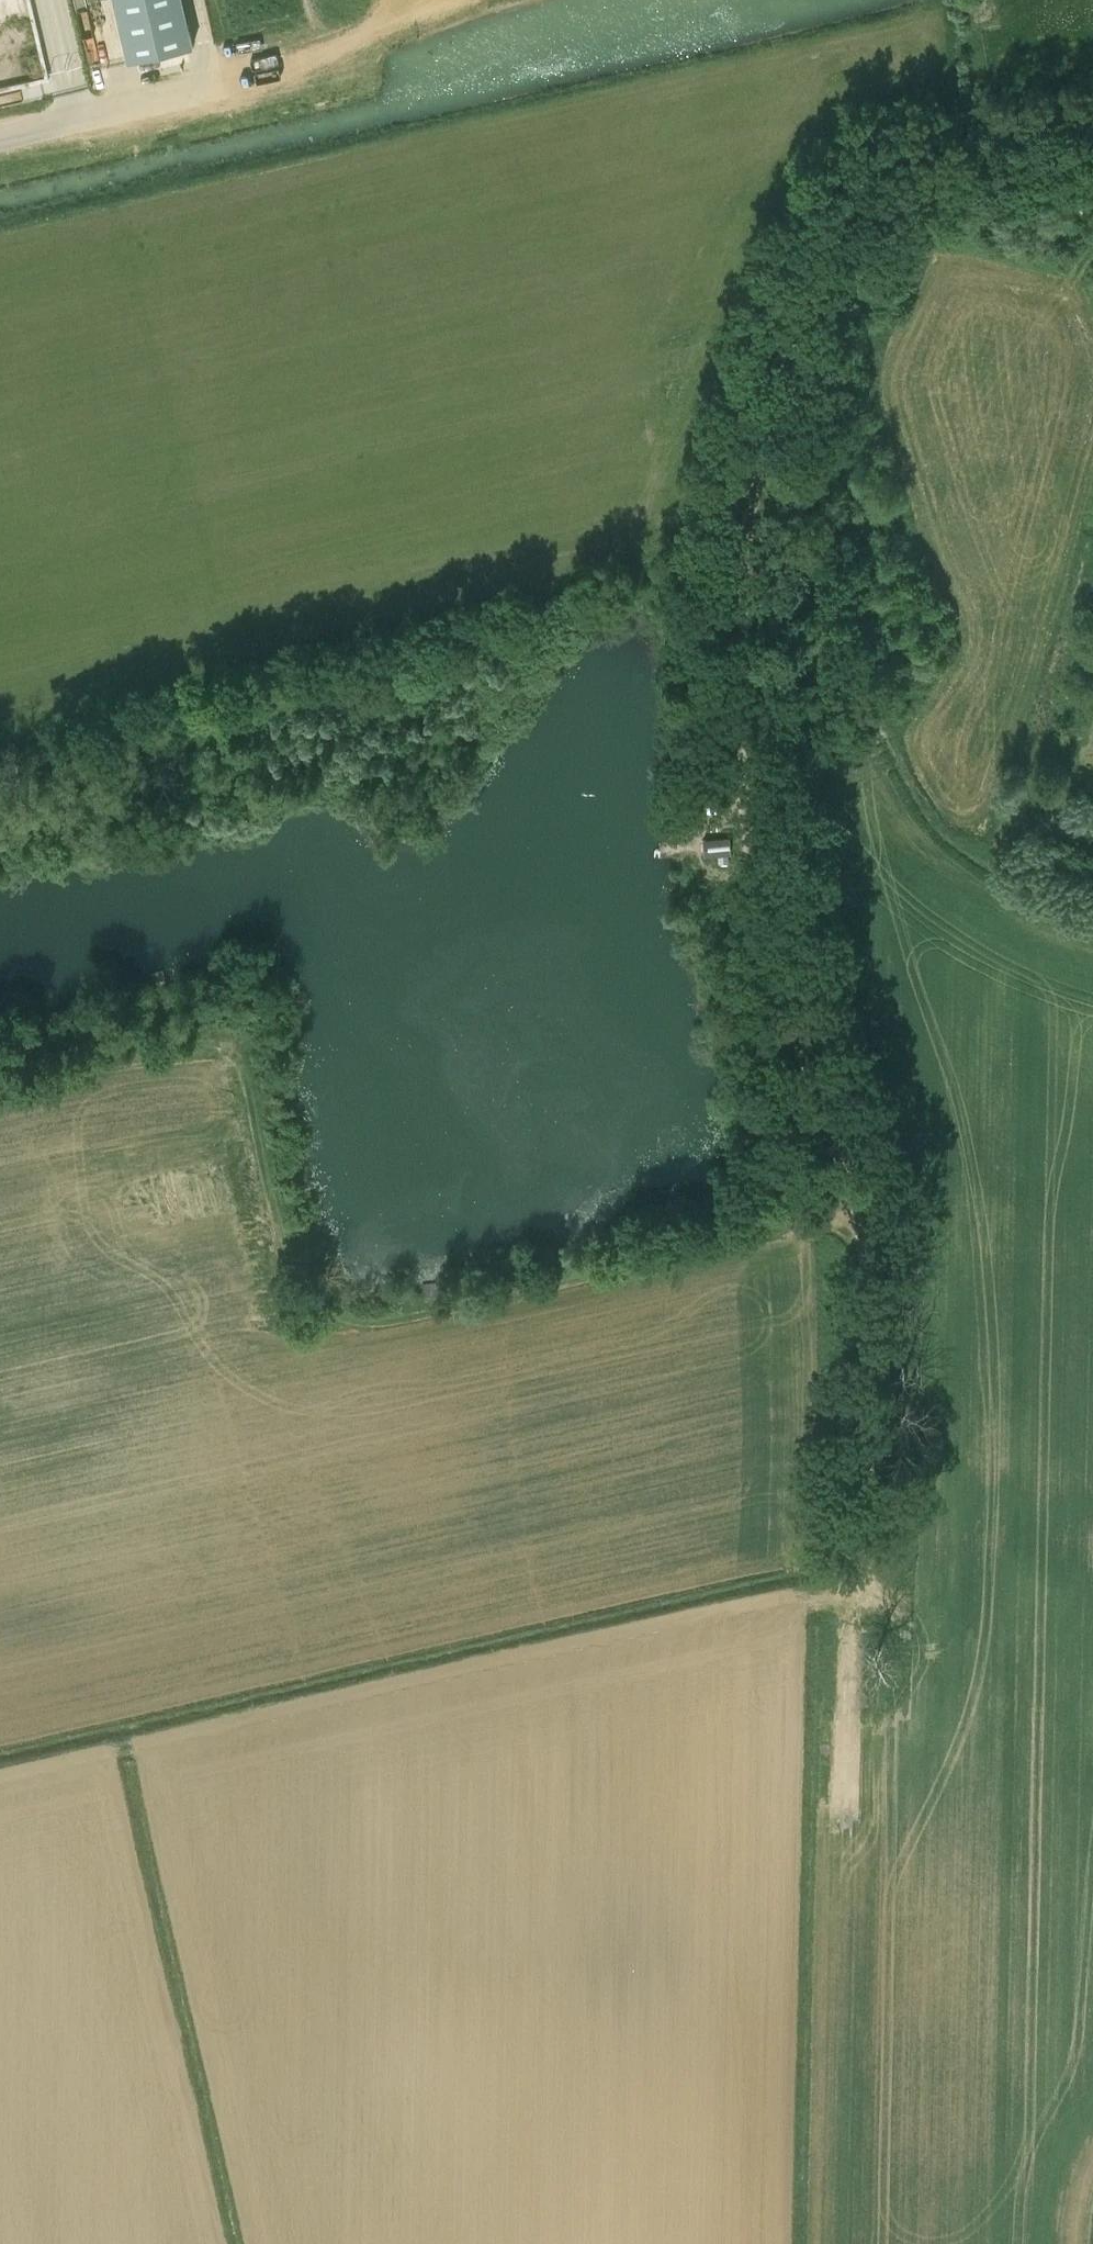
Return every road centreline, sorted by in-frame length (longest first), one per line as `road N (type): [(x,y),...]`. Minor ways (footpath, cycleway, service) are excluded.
road 1 (unclassified): [(0,1406),(1051,1149),(1092,1152)]
road 2 (track): [(768,683),(759,548),(0,745)]
road 3 (track): [(1092,103),(964,119),(912,144),(876,184),(788,389),(759,548)]
road 4 (unclassified): [(227,81),(0,134)]

